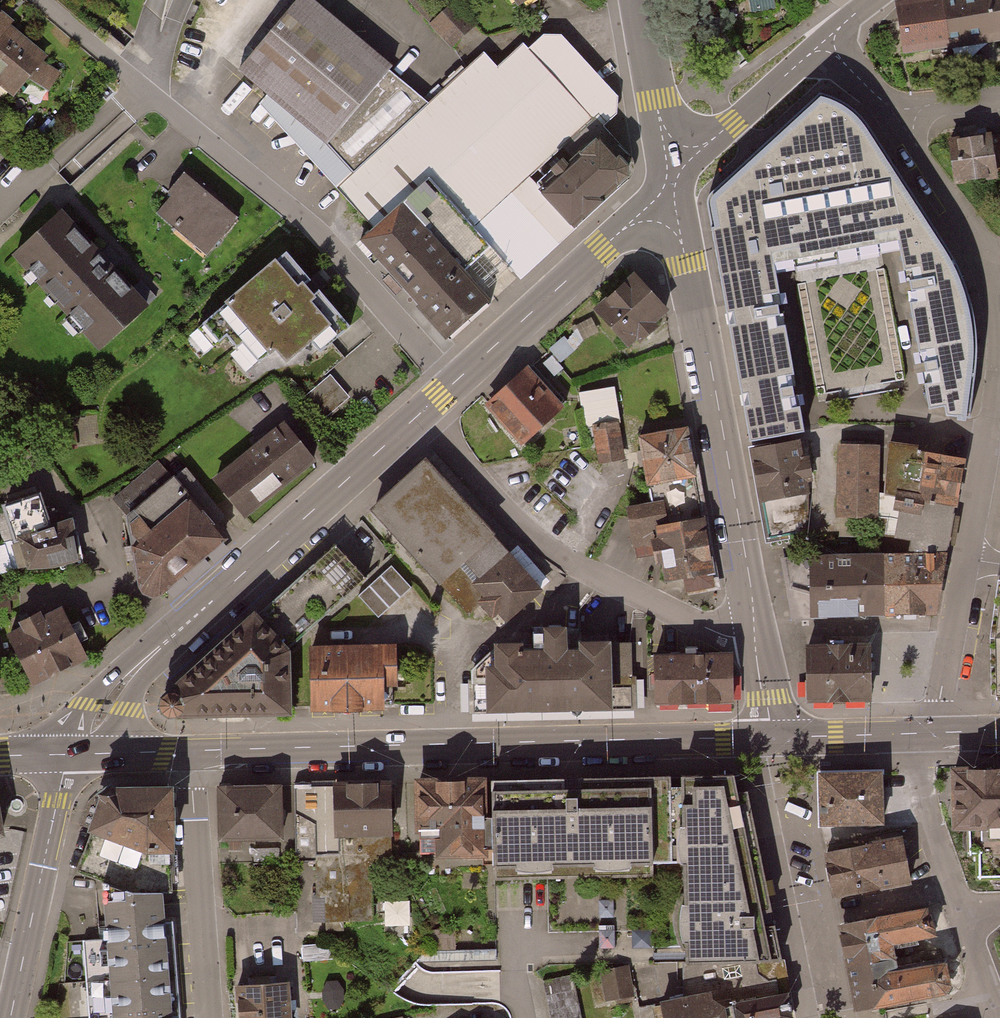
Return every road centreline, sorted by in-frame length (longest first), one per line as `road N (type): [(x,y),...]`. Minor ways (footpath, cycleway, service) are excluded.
road 1 (residential): [(765,737),(190,751)]
road 2 (residential): [(452,385),(329,242),(40,0)]
road 3 (residential): [(78,753),(125,681),(422,413)]
road 4 (residential): [(929,733),(995,378),(994,302),(983,256)]
road 5 (residential): [(671,183),(755,633)]
road 6 (residential): [(755,633),(708,629),(535,539),(422,413)]
road 7 (residential): [(452,385),(671,183)]
road 8 (residential): [(765,737),(758,763),(809,1017)]
road 9 (residential): [(12,1017),(58,800),(78,753)]
road 10 (residential): [(190,751),(210,1017)]
road 11 (residential): [(671,183),(825,41)]
road 12 (residential): [(929,733),(920,787),(960,915)]
road 13 (residential): [(638,0),(671,183)]
road 14 (residential): [(929,733),(765,737)]
road 15 (residential): [(983,256),(898,120)]

